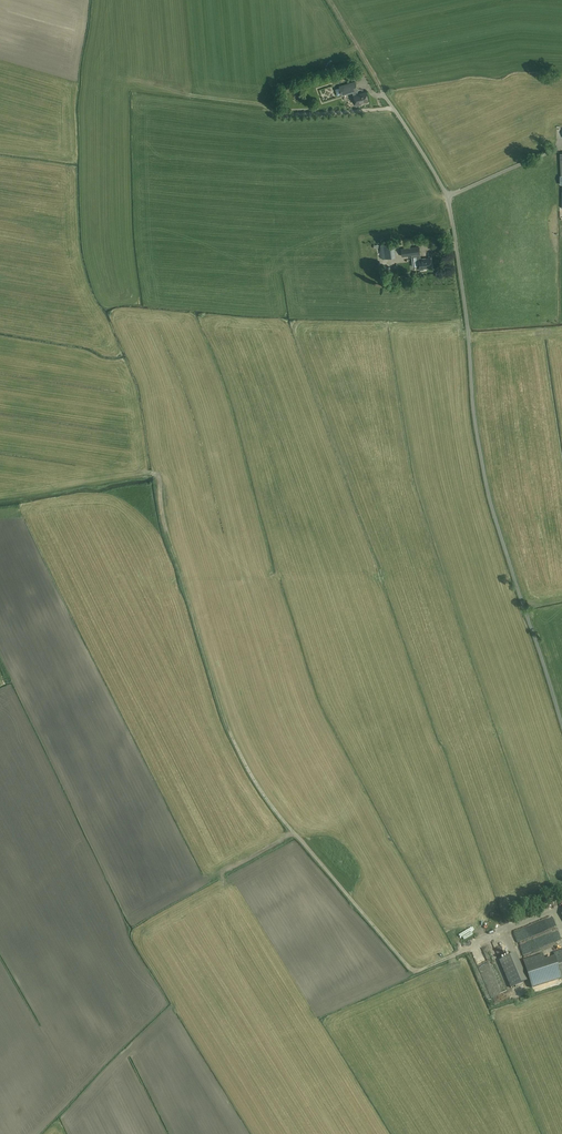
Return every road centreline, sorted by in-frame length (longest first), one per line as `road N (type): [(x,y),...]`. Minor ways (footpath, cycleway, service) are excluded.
road 1 (unclassified): [(561,723),(486,472),(448,196),(561,144)]
road 2 (track): [(328,0),(448,196)]

